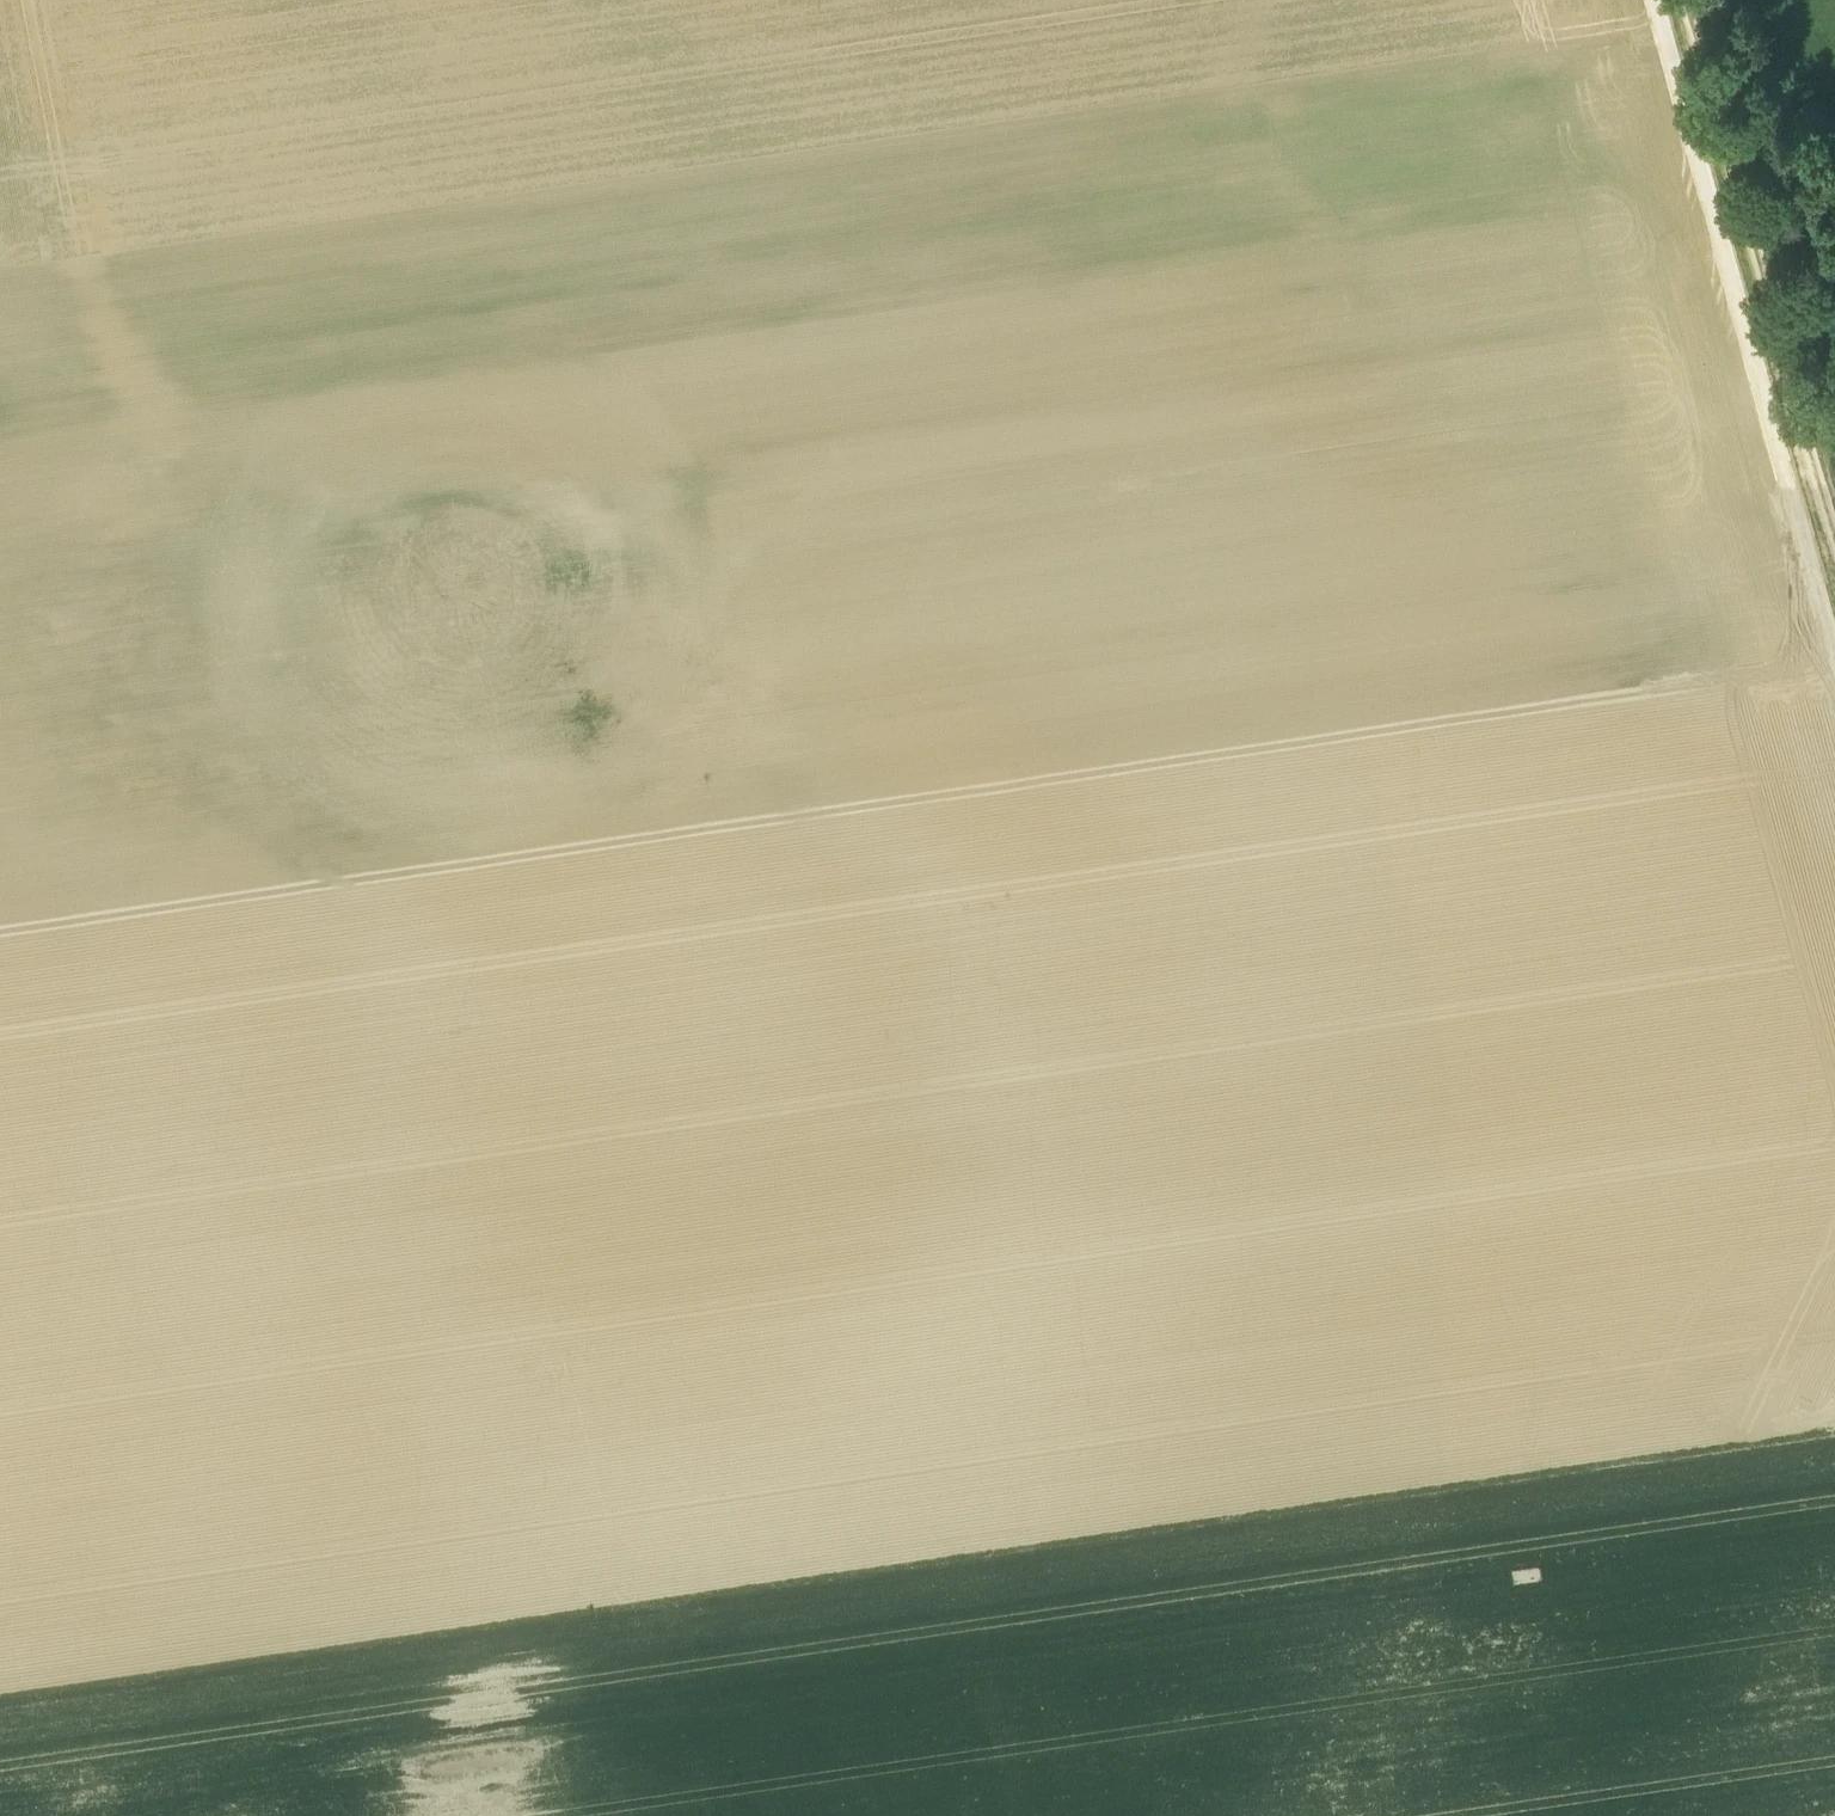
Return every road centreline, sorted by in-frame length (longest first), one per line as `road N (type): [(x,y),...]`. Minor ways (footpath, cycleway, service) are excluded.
road 1 (track): [(1834,1433),(807,1590)]
road 2 (track): [(1834,542),(1686,0)]

